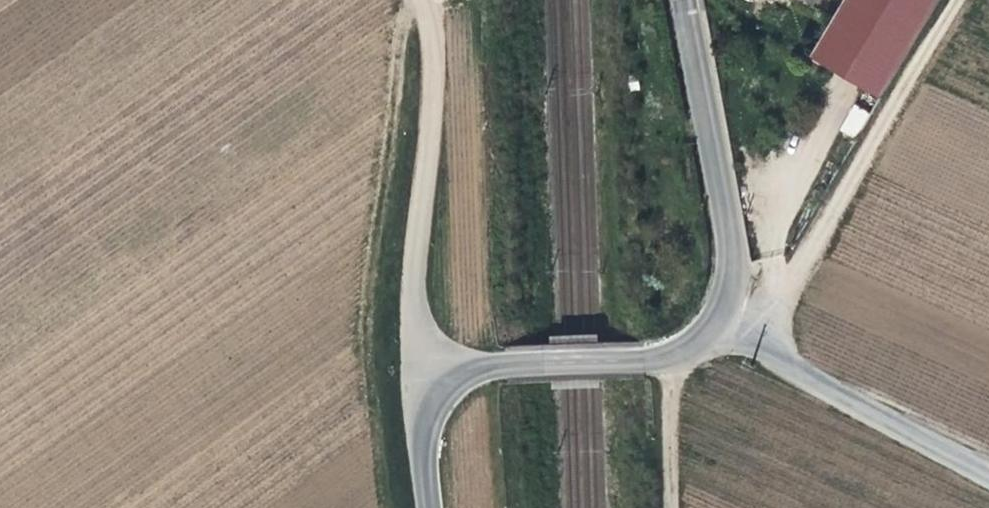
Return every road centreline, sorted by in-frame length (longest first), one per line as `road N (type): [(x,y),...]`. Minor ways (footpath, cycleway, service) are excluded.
road 1 (track): [(708,326),(769,313),(964,0)]
road 2 (unclassified): [(426,0),(437,47),(435,91),(415,298),(427,356),(447,392)]
road 3 (tertiary): [(685,0),(726,212),(731,279),(708,326)]
road 4 (unclassified): [(988,476),(708,326)]
road 5 (tertiary): [(447,392),(495,365),(643,358)]
road 6 (track): [(672,353),(672,507)]
road 7 (tertiary): [(428,507),(424,445),(447,392)]

